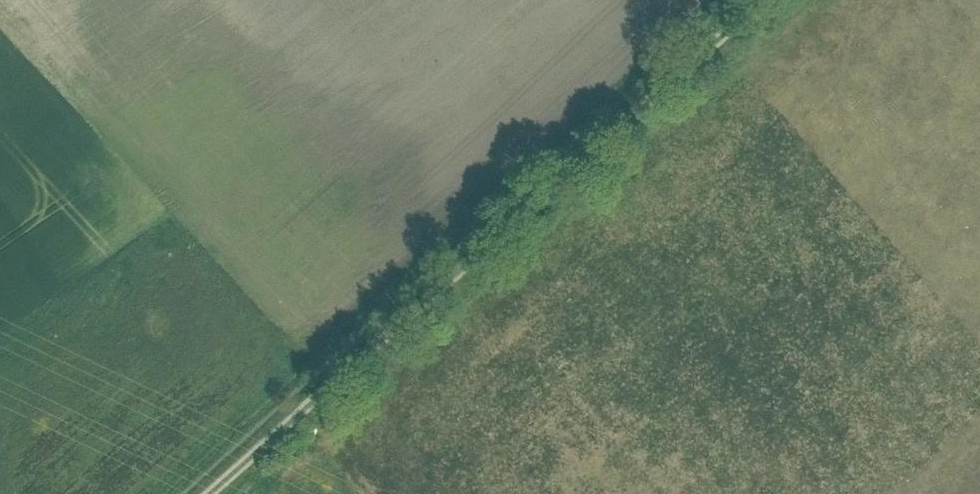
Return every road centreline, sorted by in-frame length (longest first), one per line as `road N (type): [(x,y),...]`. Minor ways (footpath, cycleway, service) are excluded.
road 1 (track): [(210,493),(764,0)]

